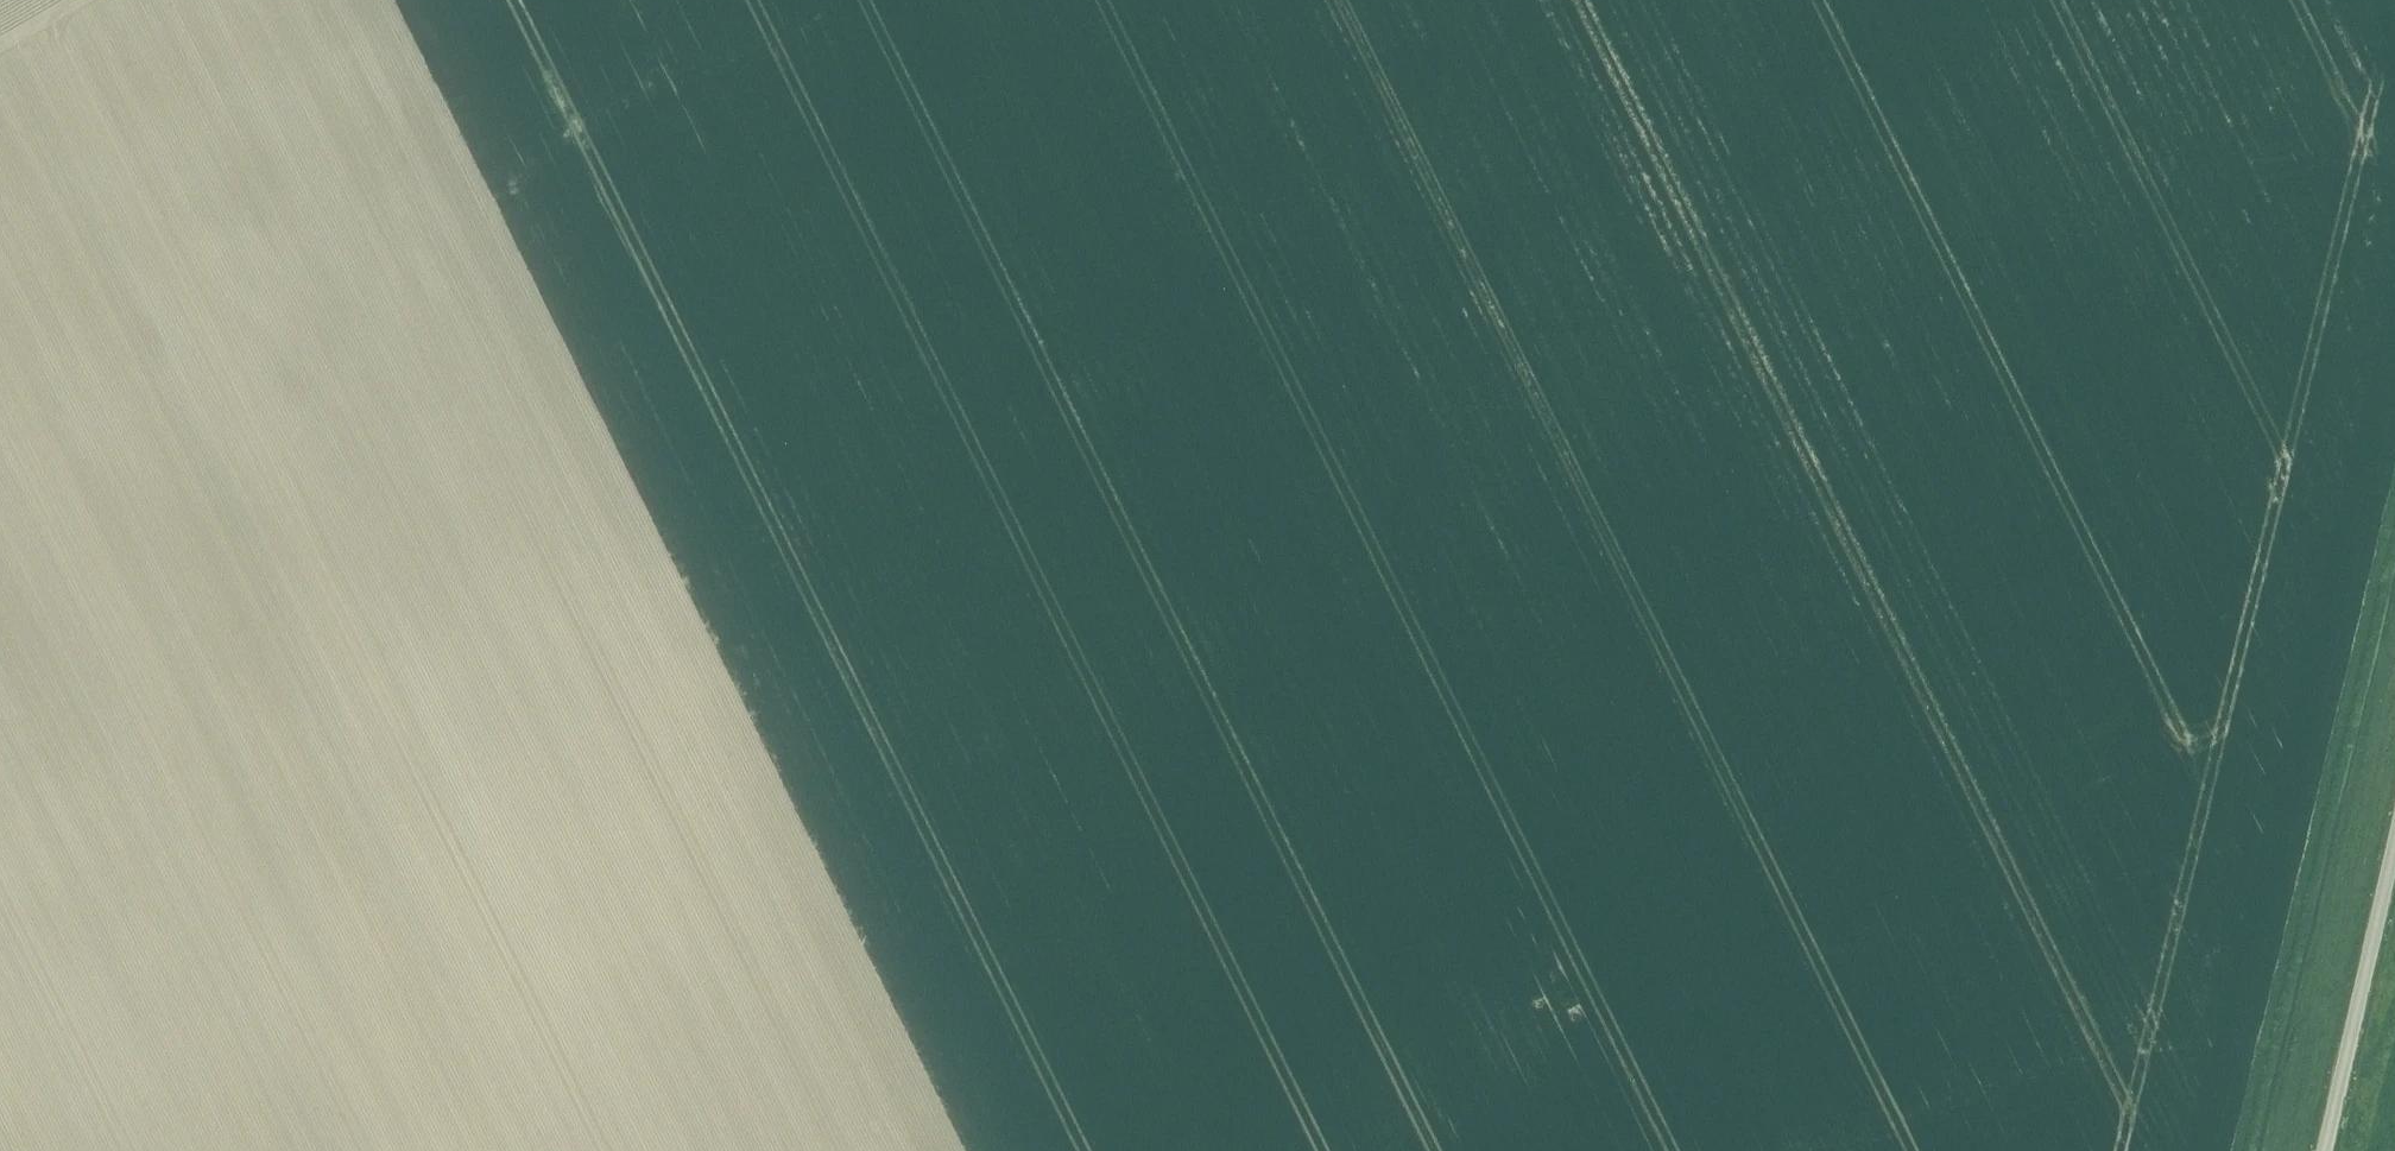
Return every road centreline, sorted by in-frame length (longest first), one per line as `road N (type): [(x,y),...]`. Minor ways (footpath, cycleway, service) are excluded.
road 1 (unclassified): [(2326,1150),(2394,855)]

